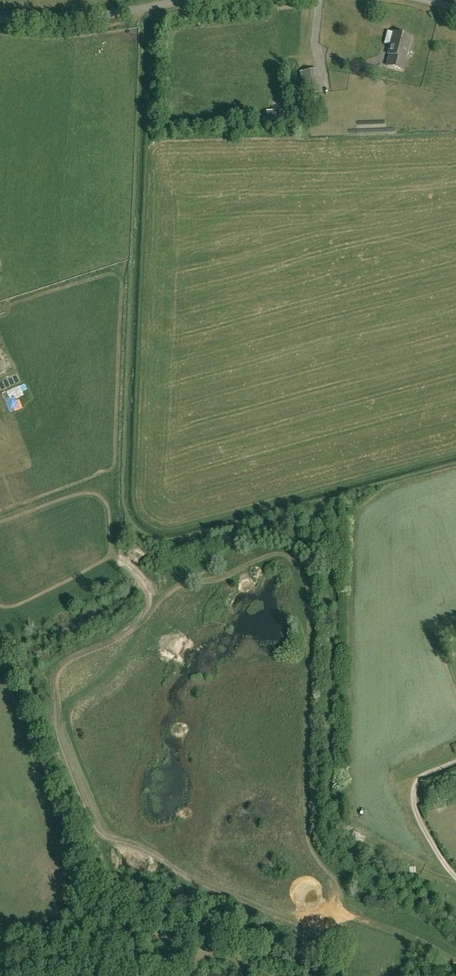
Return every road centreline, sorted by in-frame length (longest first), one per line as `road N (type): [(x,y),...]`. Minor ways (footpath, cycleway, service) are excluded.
road 1 (unclassified): [(0,18),(61,23),(189,0)]

